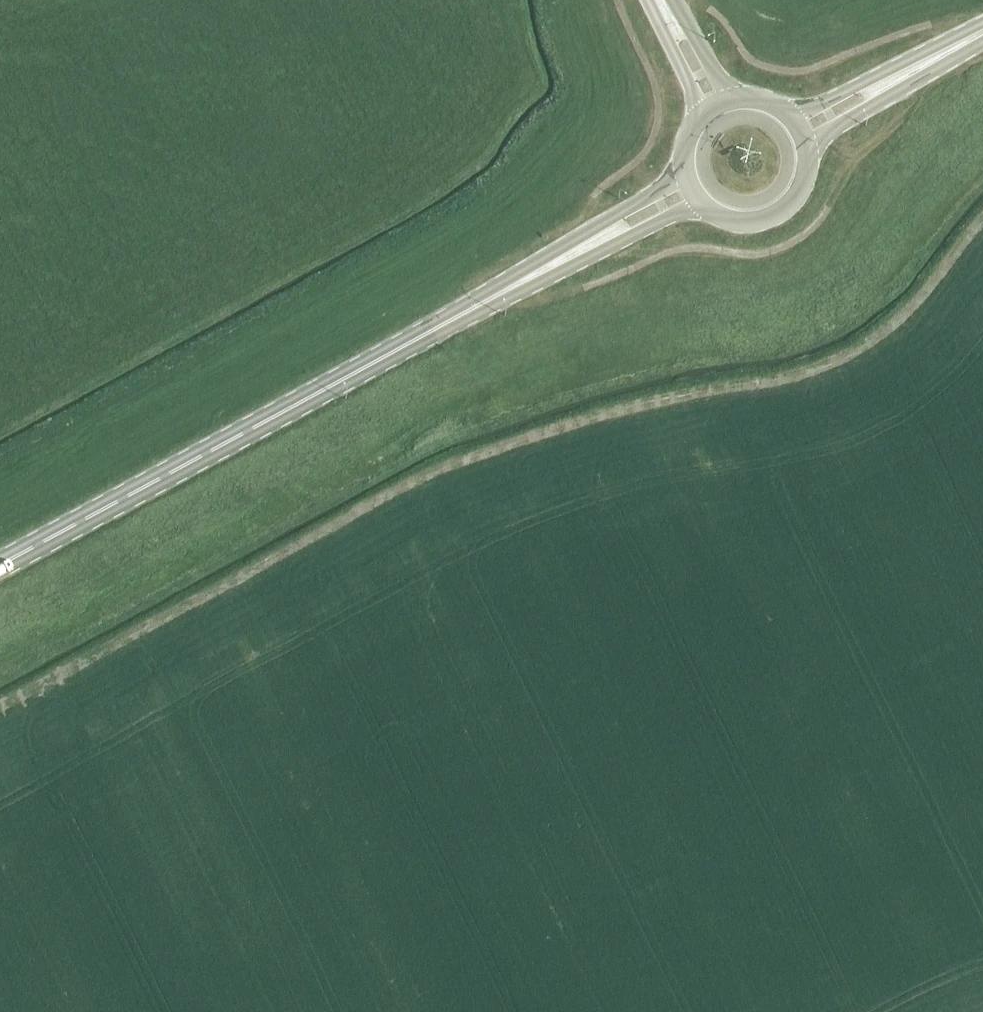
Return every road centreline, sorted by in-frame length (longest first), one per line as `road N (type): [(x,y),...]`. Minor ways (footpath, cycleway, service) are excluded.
road 1 (secondary): [(0,564),(578,249)]
road 2 (secondary): [(696,201),(745,225),(781,214),(804,184),(806,146)]
road 3 (secondary): [(684,177),(578,249)]
road 4 (tertiary): [(649,0),(705,115)]
road 5 (secondary): [(578,249),(696,201)]
road 6 (secondary): [(905,75),(854,87),(788,117)]
road 7 (secondary): [(806,146),(905,75)]

